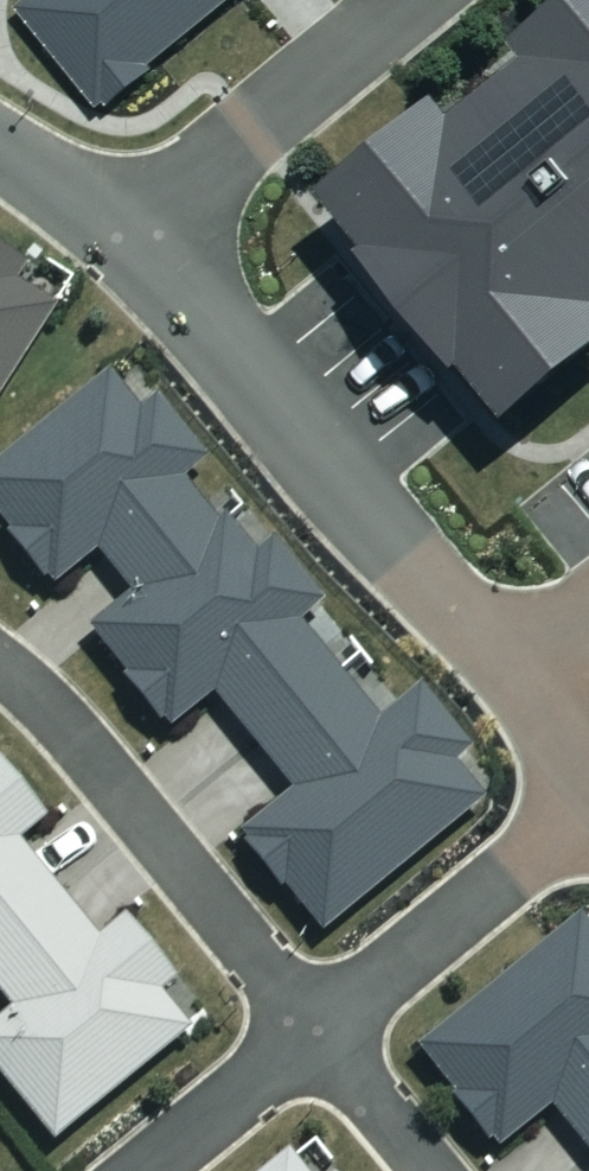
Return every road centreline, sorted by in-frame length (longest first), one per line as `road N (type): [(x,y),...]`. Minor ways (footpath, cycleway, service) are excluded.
road 1 (residential): [(145,242),(588,779)]
road 2 (residential): [(0,667),(38,695),(322,1032)]
road 3 (residential): [(145,242),(253,133),(417,0)]
road 4 (residential): [(588,814),(322,1032)]
road 5 (residential): [(322,1032),(149,1170)]
road 6 (residential): [(322,1032),(428,1170)]
road 7 (residential): [(0,147),(145,242)]

